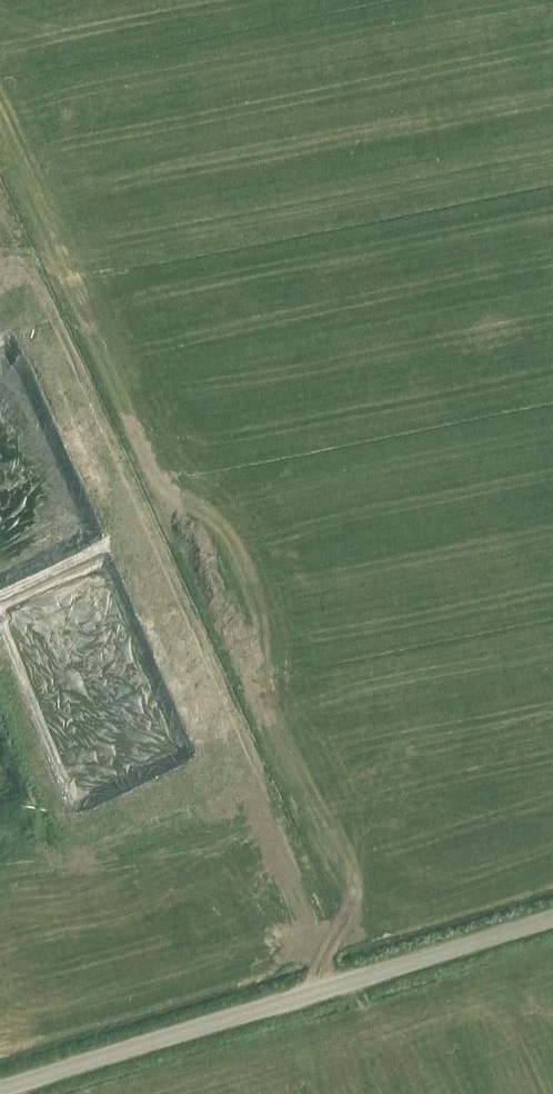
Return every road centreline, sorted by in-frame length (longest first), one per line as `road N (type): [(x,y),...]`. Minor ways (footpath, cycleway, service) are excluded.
road 1 (unclassified): [(0,1093),(552,923)]

